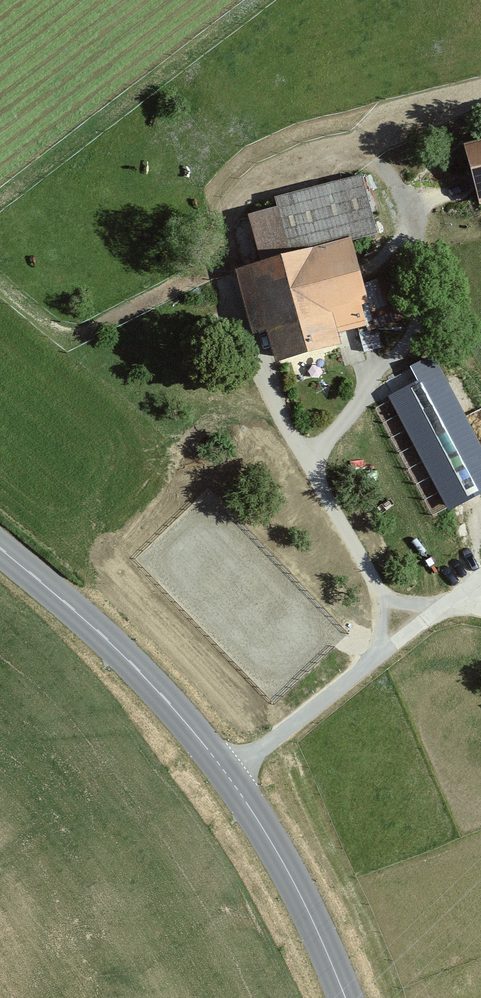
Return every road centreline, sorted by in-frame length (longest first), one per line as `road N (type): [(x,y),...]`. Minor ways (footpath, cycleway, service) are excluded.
road 1 (track): [(407,241),(411,212),(391,175),(367,161),(333,161),(244,195),(228,225),(225,254),(242,335),(387,601),(371,664)]
road 2 (tertiary): [(0,553),(84,619),(226,775),(281,860),(344,997)]
road 3 (track): [(226,775),(480,579)]
road 4 (track): [(387,365),(308,463)]

